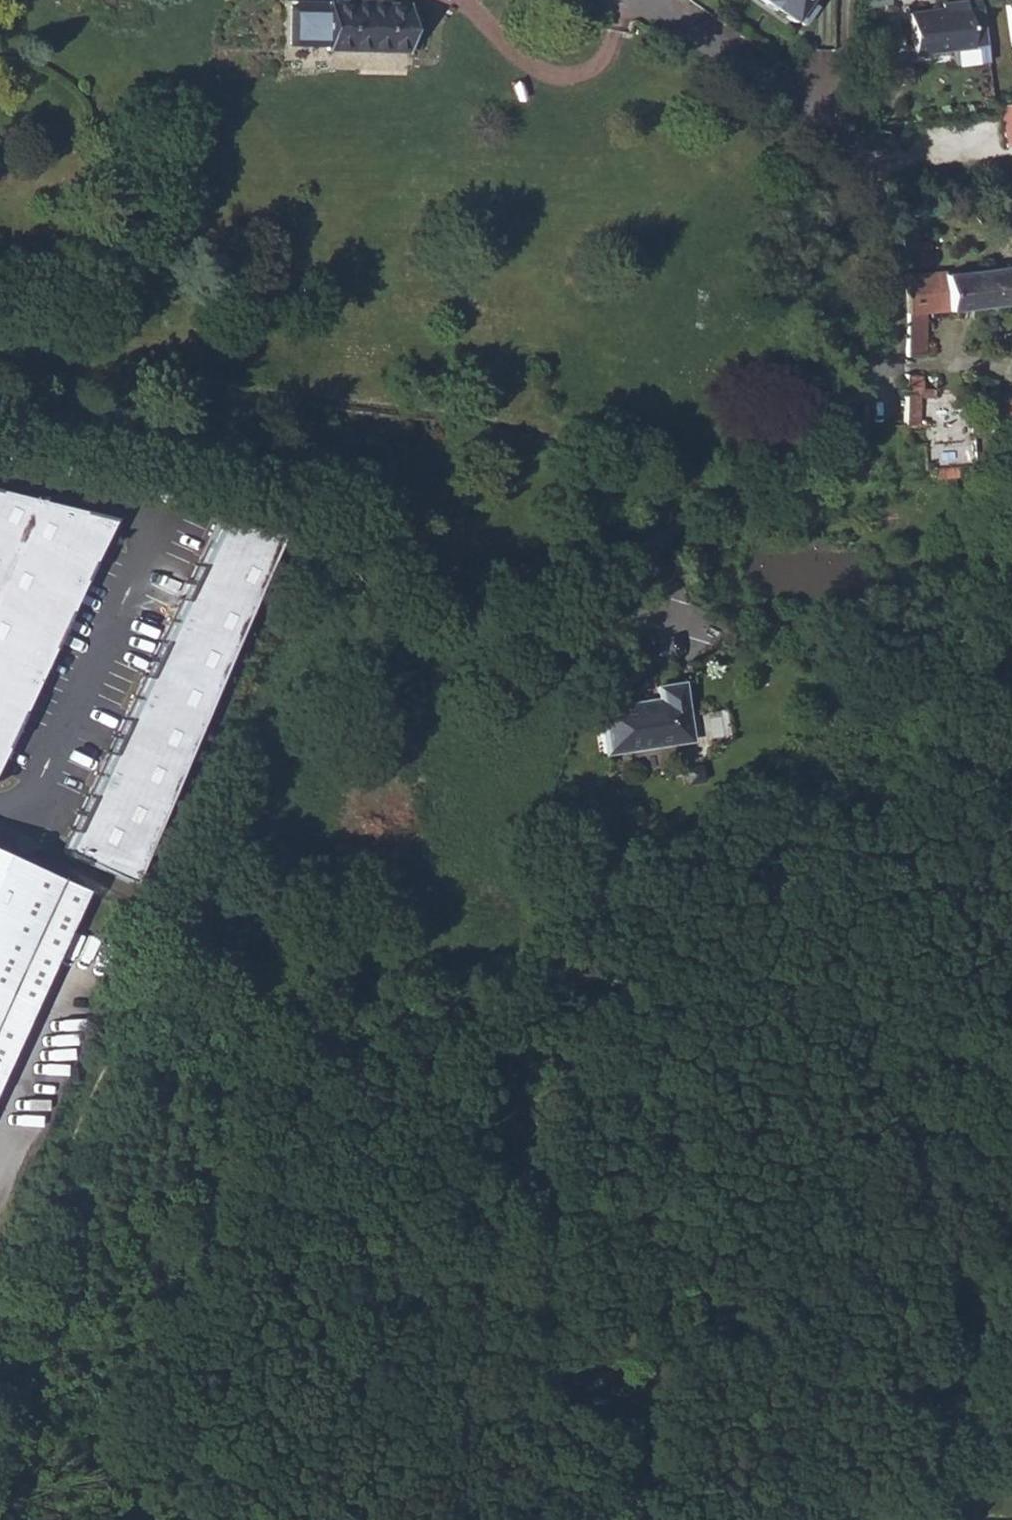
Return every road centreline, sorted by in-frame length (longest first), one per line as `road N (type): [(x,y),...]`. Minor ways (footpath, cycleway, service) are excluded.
road 1 (residential): [(648,0),(829,123),(865,165),(882,197),(890,242),(888,318),(875,369),(845,404),(611,576)]

